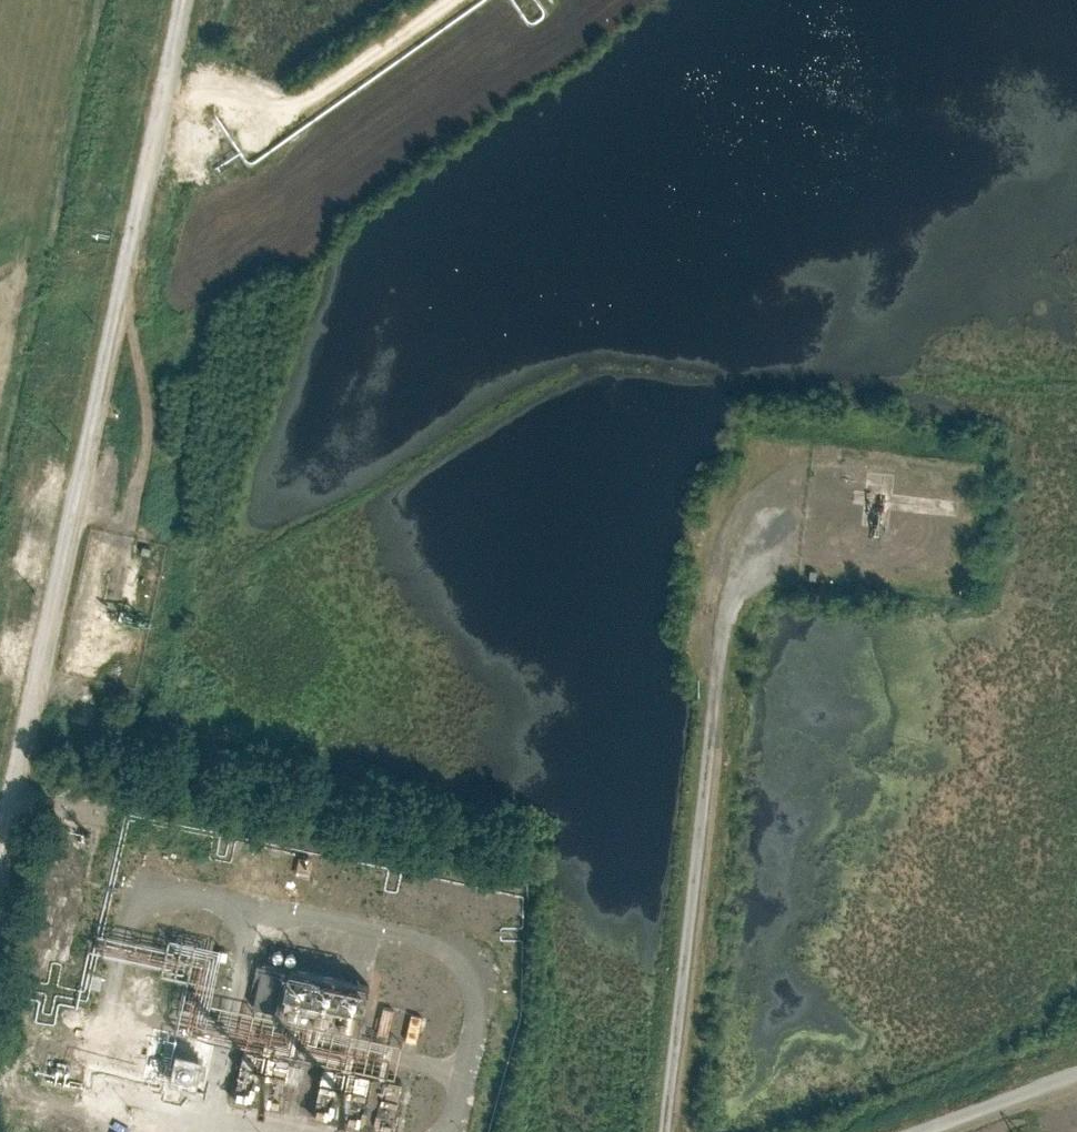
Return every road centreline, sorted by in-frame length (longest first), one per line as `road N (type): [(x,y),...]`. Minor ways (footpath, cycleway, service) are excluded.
road 1 (unclassified): [(1076,1076),(929,1131)]

